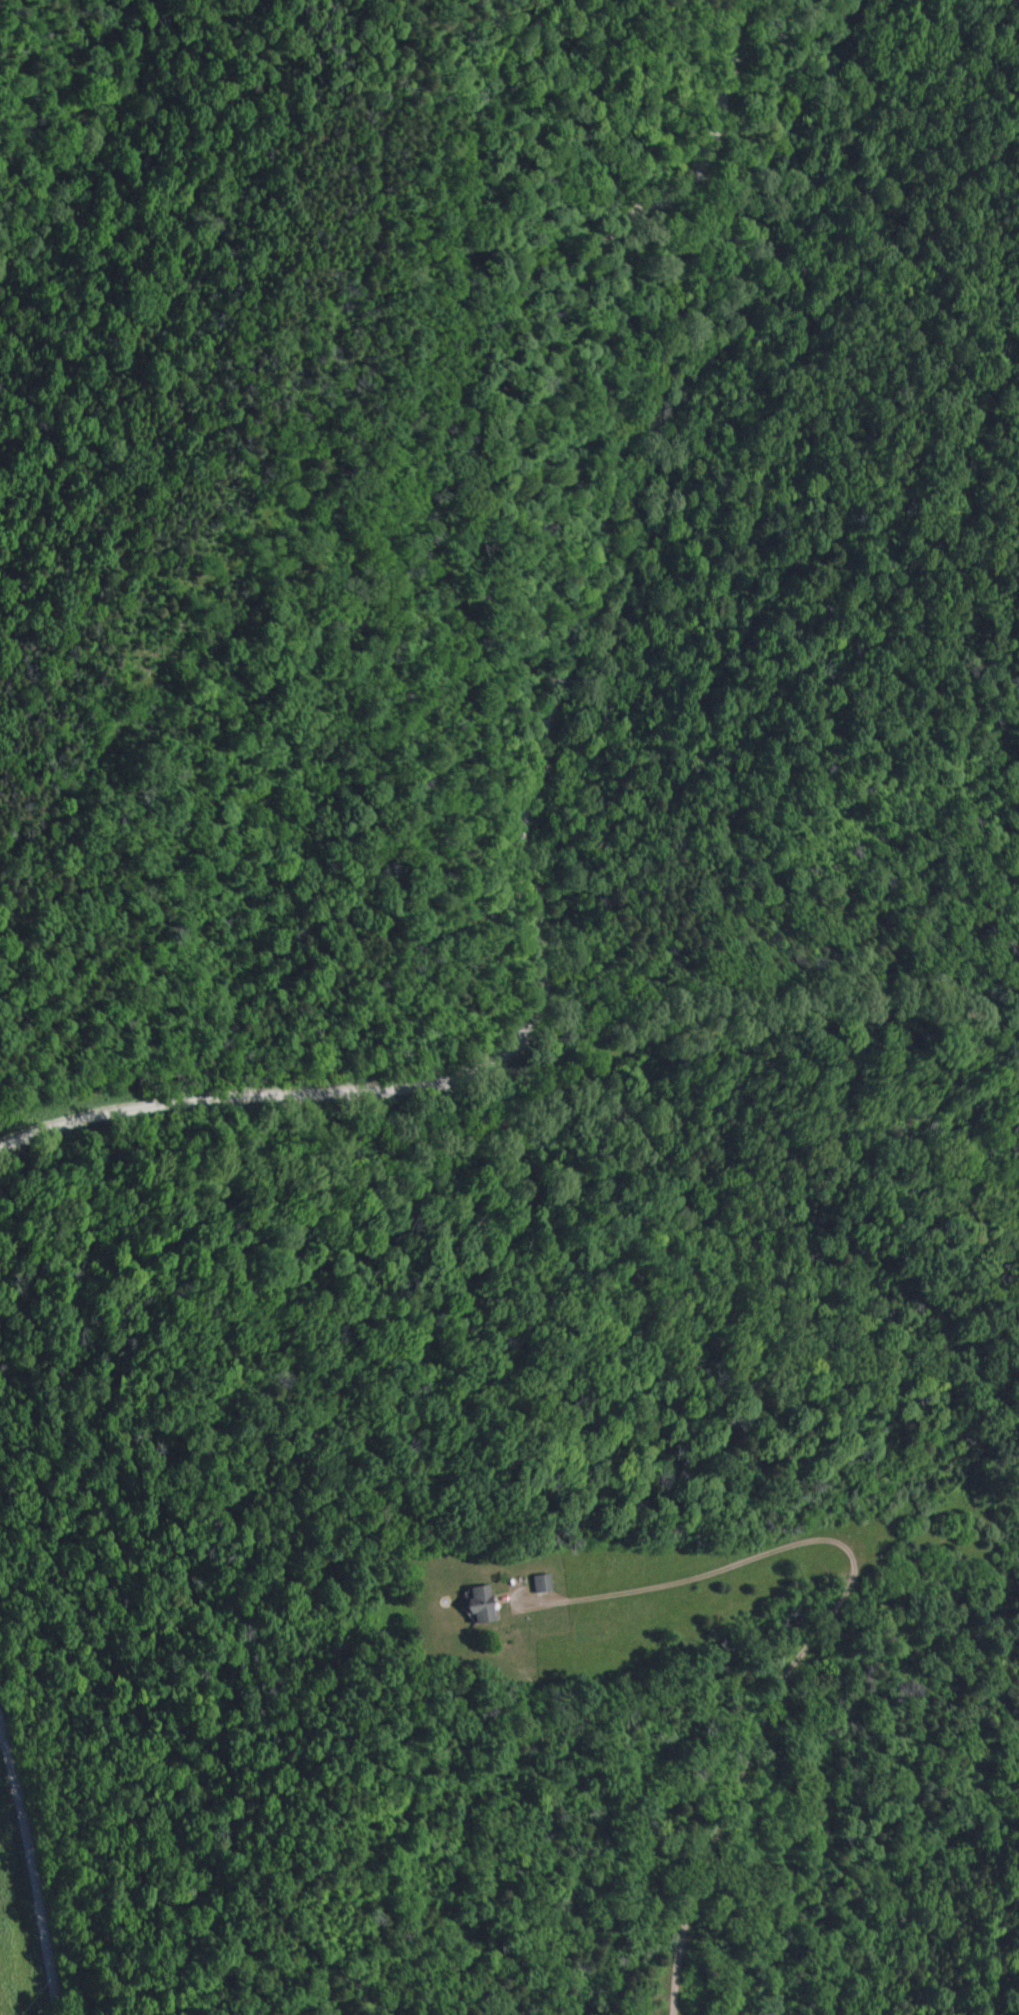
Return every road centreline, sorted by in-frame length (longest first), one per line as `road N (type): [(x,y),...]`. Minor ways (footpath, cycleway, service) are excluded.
road 1 (residential): [(0,1167),(132,1134),(390,1110),(447,1097),(495,1073),(520,1044),(541,940),(526,856),(594,571),(613,413),(603,321),(610,287),(679,200),(701,157),(733,0)]
road 2 (residential): [(49,2014),(0,1717)]

